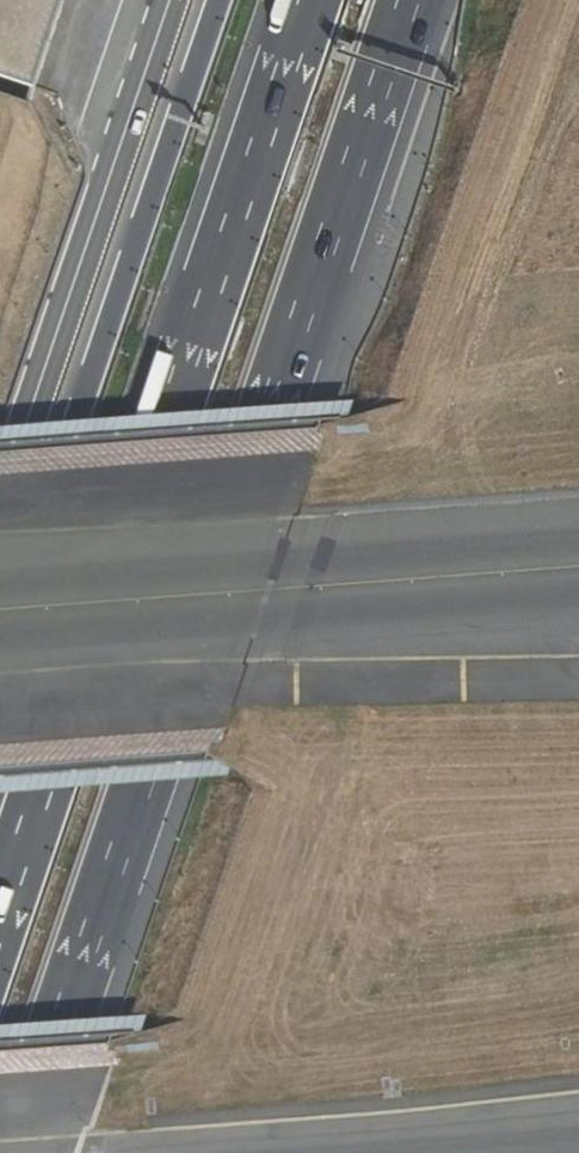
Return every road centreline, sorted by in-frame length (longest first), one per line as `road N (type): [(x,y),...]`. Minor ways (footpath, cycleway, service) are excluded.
road 1 (motorway): [(18,1152),(410,0)]
road 2 (motorway): [(309,0),(0,912)]
road 3 (motorway): [(219,0),(0,643)]
road 4 (secondary): [(0,500),(169,0)]

